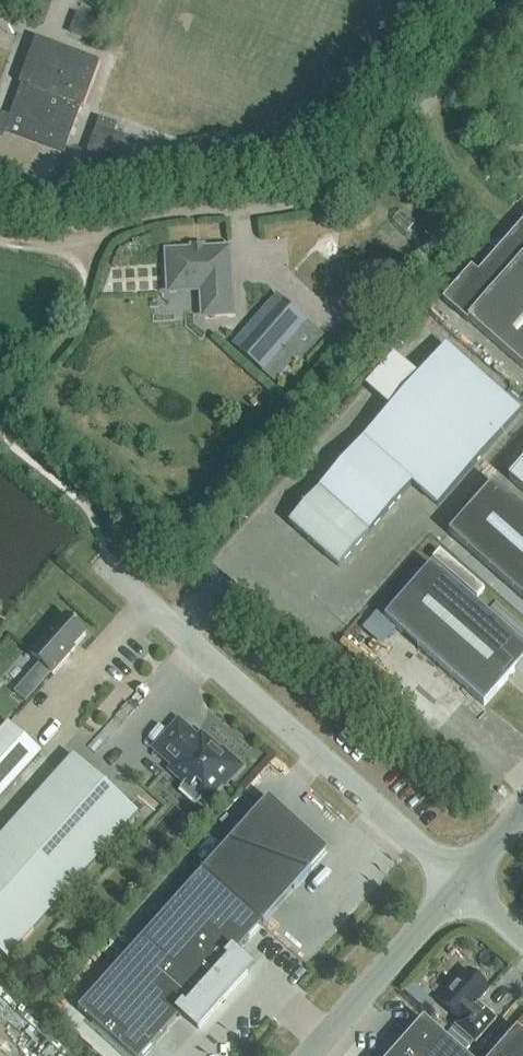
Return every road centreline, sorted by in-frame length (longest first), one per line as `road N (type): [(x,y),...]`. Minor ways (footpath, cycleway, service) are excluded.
road 1 (track): [(80,242),(150,218),(263,212),(331,194),(389,146),(518,0)]
road 2 (unclassified): [(107,565),(462,884)]
road 3 (unclassified): [(309,1055),(462,884)]

